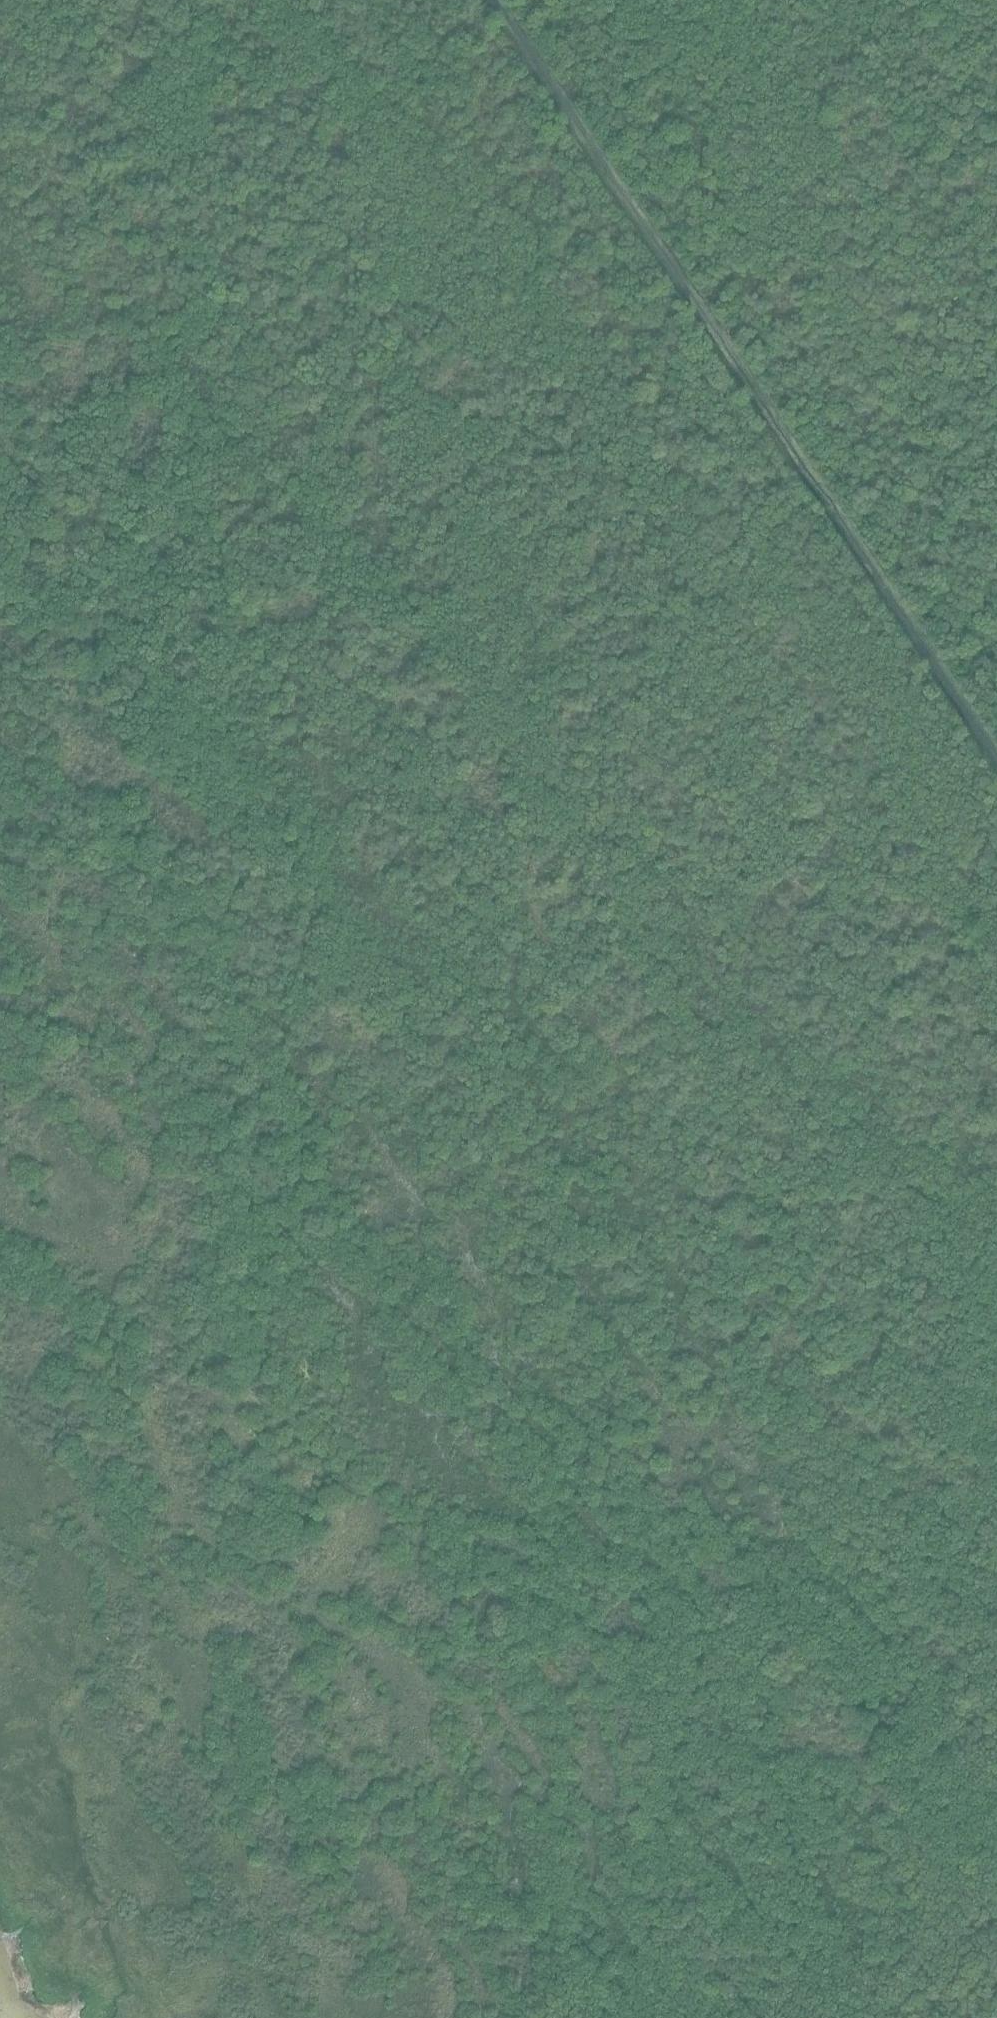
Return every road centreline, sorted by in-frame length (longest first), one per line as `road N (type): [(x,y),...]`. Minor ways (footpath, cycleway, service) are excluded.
road 1 (track): [(996,751),(495,0)]

